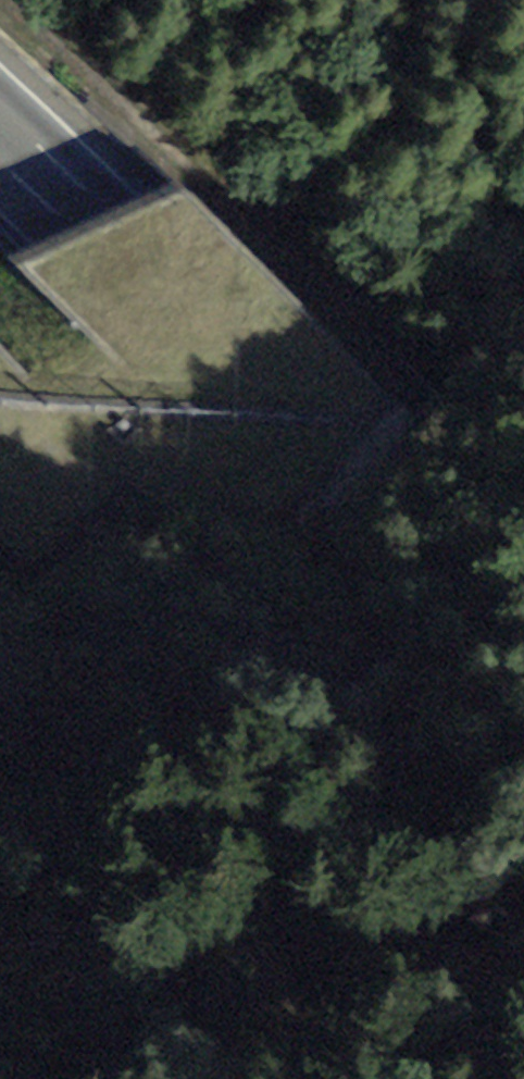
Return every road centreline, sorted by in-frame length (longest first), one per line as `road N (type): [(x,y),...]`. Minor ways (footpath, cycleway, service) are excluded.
road 1 (motorway): [(0,443),(175,637),(519,1078)]
road 2 (motorway): [(523,709),(336,475),(0,135)]

